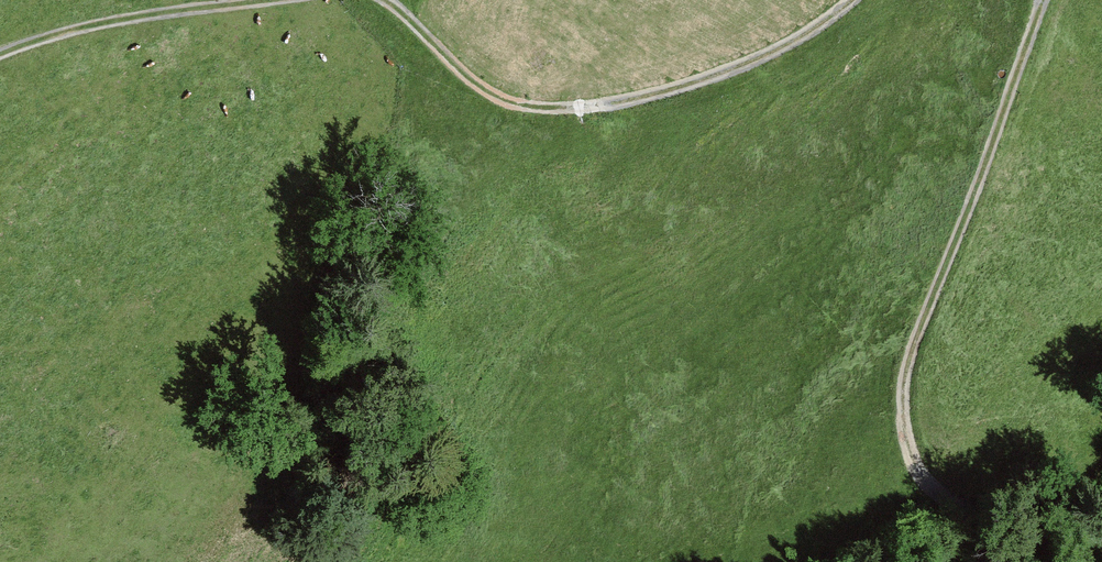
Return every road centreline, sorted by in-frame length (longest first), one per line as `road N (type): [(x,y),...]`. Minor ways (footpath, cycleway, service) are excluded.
road 1 (track): [(1101,481),(973,507),(923,493),(901,458),(895,390),(1040,0)]
road 2 (track): [(852,0),(754,59),(664,95),(576,112),(511,110),(368,0)]
road 3 (track): [(302,0),(150,17),(45,39),(0,58)]

